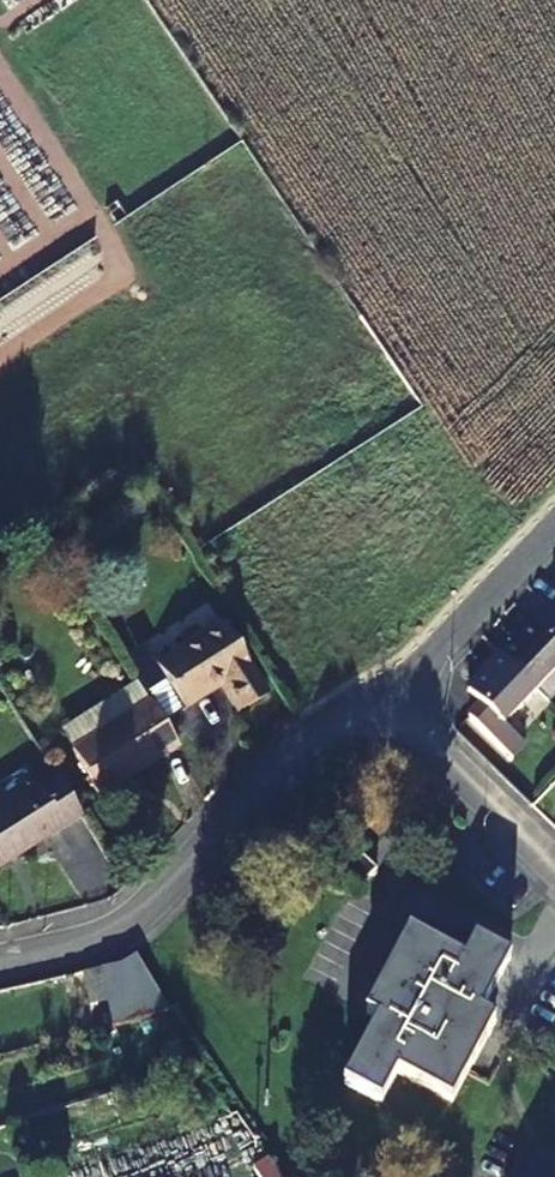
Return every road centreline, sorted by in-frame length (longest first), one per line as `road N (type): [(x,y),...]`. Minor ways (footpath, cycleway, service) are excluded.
road 1 (residential): [(397,702),(329,726),(146,910),(81,941),(0,960)]
road 2 (residential): [(554,866),(397,702)]
road 3 (residential): [(554,544),(397,702)]

